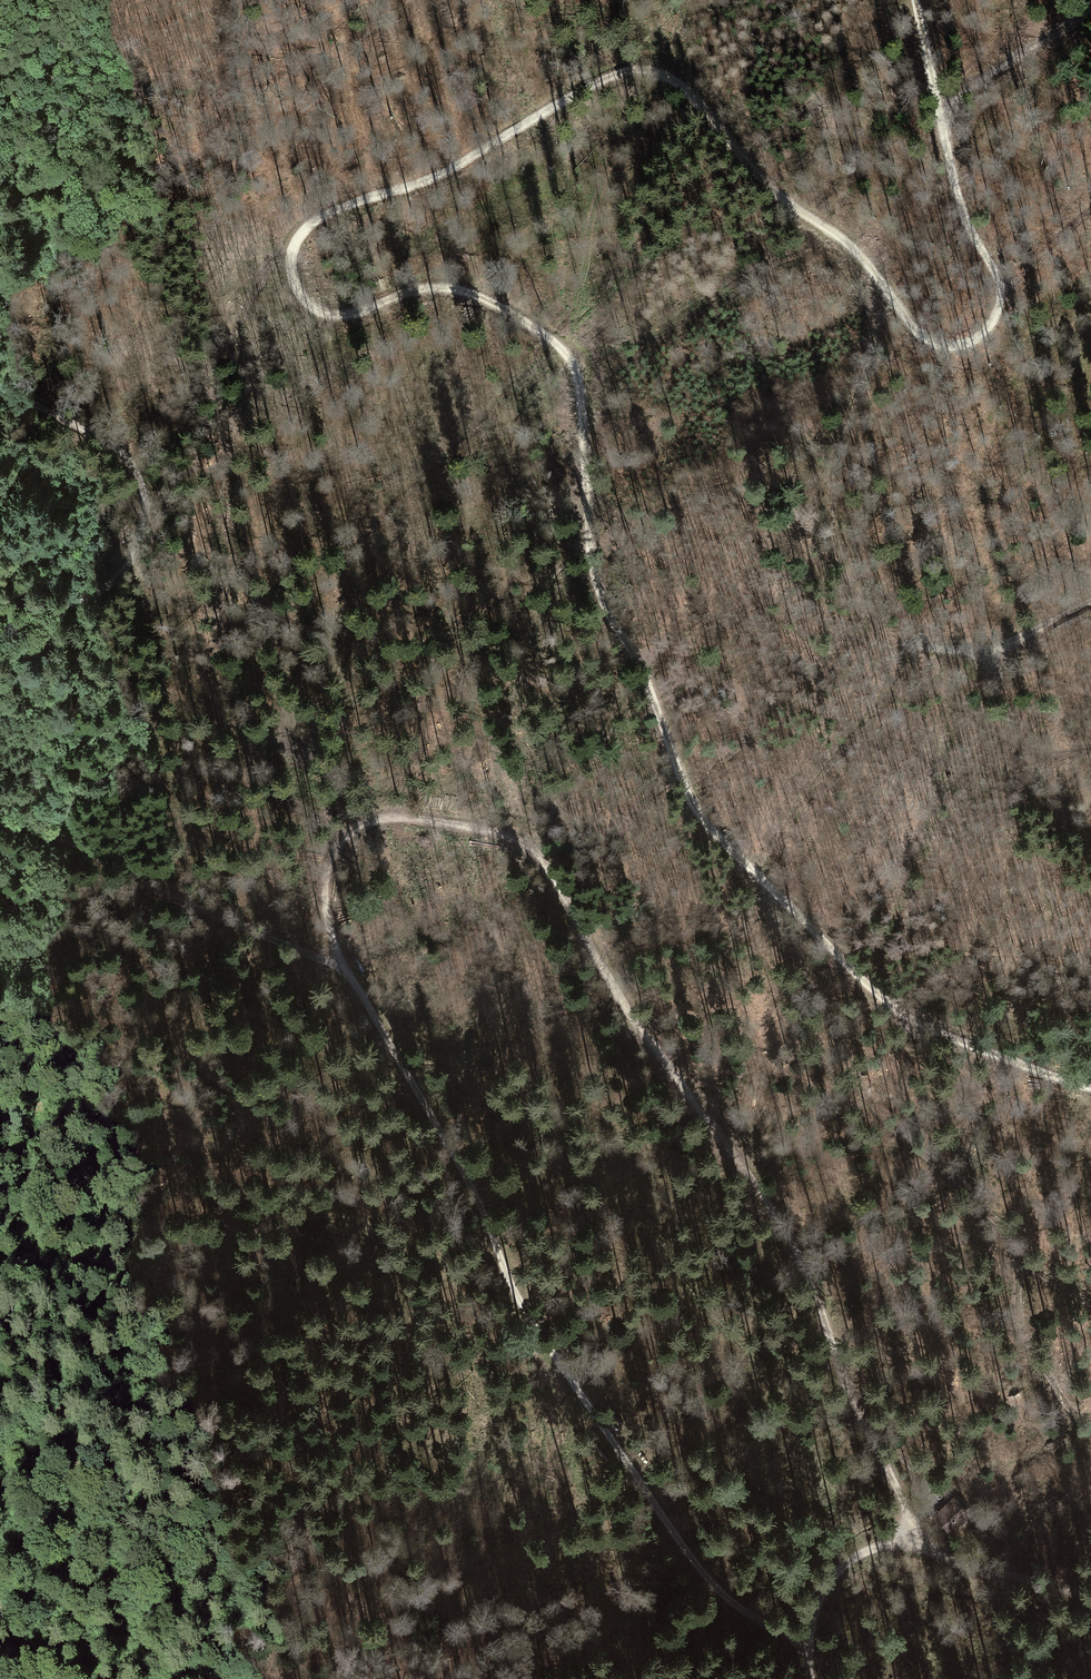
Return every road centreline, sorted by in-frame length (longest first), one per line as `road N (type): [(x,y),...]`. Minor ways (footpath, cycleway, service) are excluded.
road 1 (track): [(1090,1087),(898,1009),(697,813),(594,577),(580,390),(556,343),(454,288),(414,290),(345,315),(321,311),(302,295),(290,264),(300,232),(326,214),(429,179),(586,86),(651,73),(684,91),(784,201),(864,258),(914,330),(932,342),(964,343),(987,327),(1000,295),(953,189),(943,114)]
road 2 (track): [(914,1546),(909,1513),(779,1222),(627,1009),(549,868),(524,843),(467,826),(385,815),(352,828),(336,844),(324,878),(335,951),(437,1128),(518,1302),(682,1546),(740,1608),(808,1642)]
road 3 (track): [(0,388),(123,452),(138,474),(145,514),(126,567),(100,592),(75,603),(0,600)]
road 4 (track): [(349,976),(148,887),(72,841),(0,821)]
road 5 (track): [(808,1642),(819,1600),(840,1568),(898,1544),(1053,1588),(1090,1591)]
road 6 (track): [(1090,1303),(1033,1263),(881,1111),(853,1072)]
road 7 (track): [(943,114),(986,76),(1090,10)]
road 8 (track): [(1090,600),(984,654),(929,646)]

